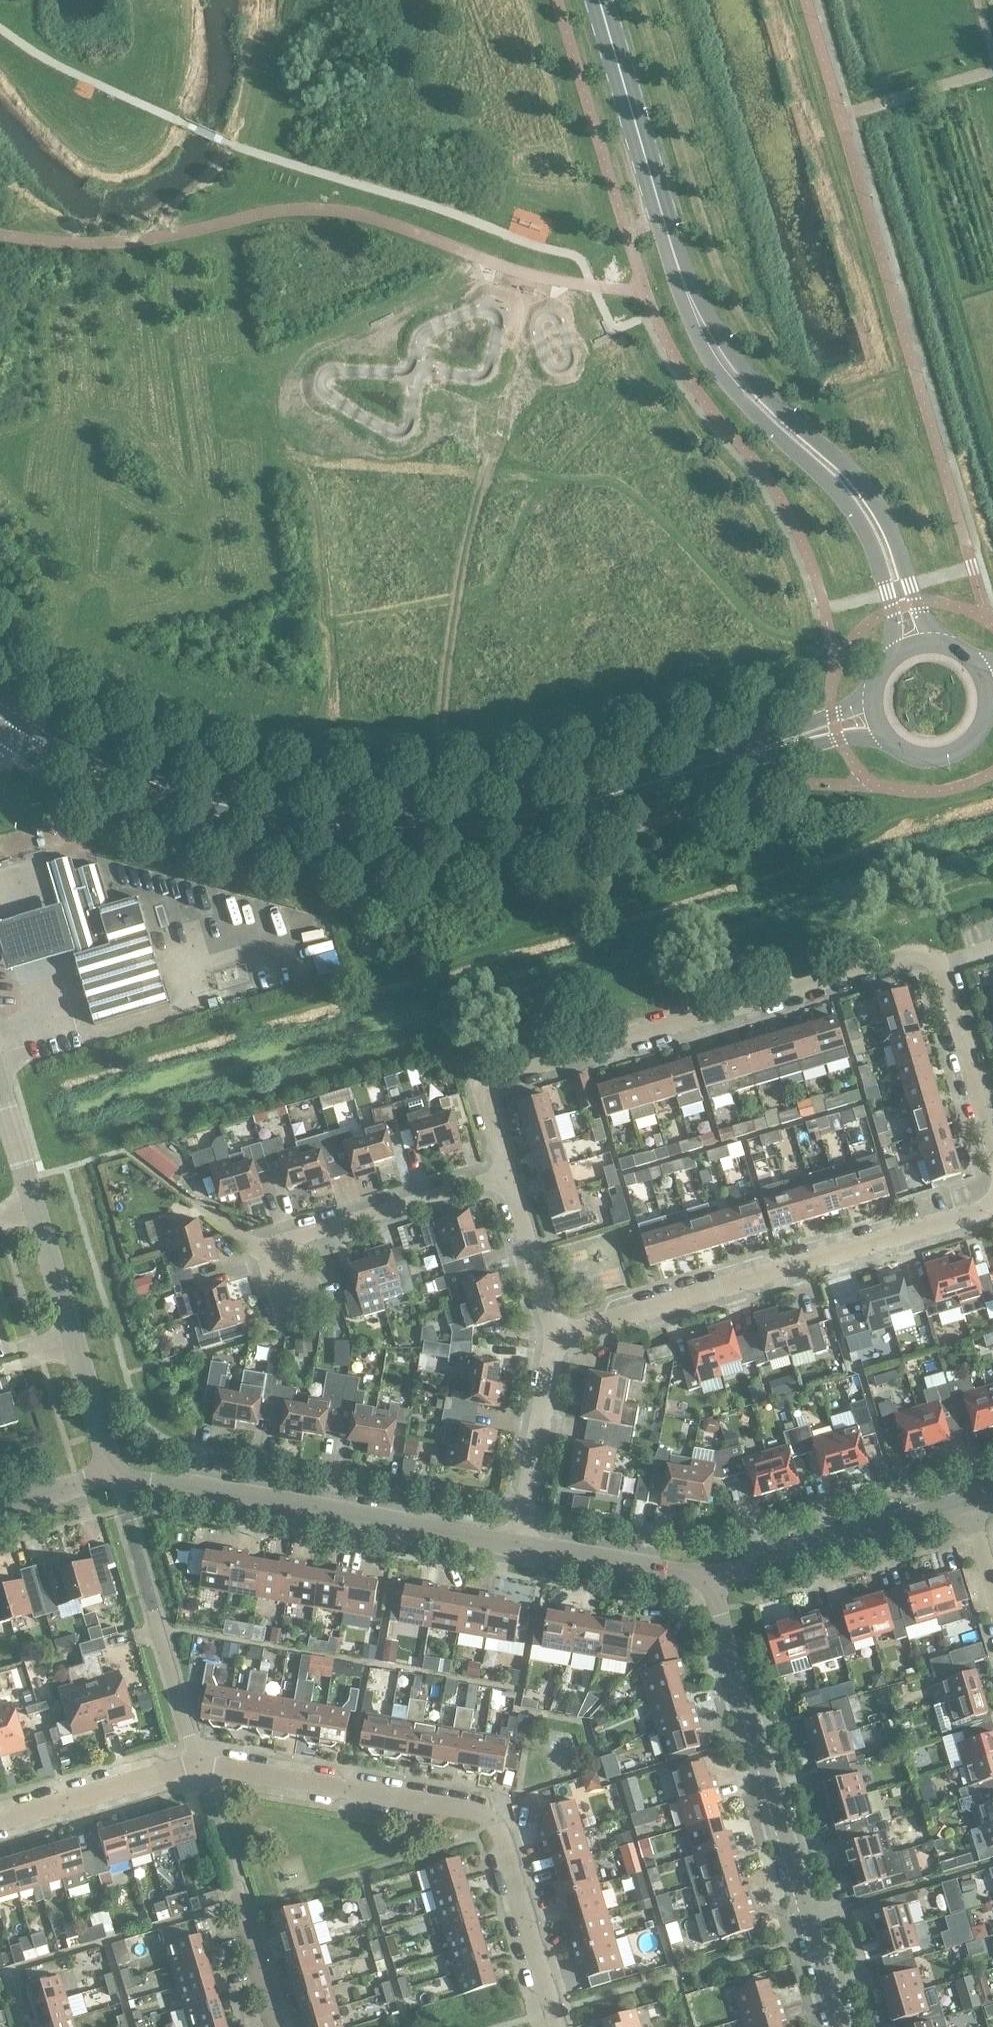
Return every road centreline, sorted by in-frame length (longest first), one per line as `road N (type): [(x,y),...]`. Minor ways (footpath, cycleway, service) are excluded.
road 1 (tertiary): [(878,716),(519,817),(403,828),(280,817),(182,795),(11,714)]
road 2 (residential): [(509,1176),(482,1082),(923,957),(942,968),(992,1138)]
road 3 (residential): [(198,1764),(465,1806),(498,1833),(556,2026)]
road 4 (residential): [(844,2026),(715,1582)]
road 5 (residential): [(992,1212),(556,1337)]
road 6 (residential): [(114,1477),(521,1549)]
road 7 (tertiary): [(601,0),(692,298),(731,371)]
road 8 (residential): [(114,1477),(2,1100)]
road 9 (tertiary): [(936,646),(887,516),(859,475),(731,371)]
road 10 (tertiary): [(731,371),(742,400),(864,525),(883,570),(897,657)]
road 11 (residential): [(295,1293),(280,1244),(509,1176)]
road 12 (residential): [(283,2026),(198,1764)]
road 13 (residential): [(715,1582),(974,1506)]
road 14 (residential): [(521,1549),(556,1337)]
road 15 (residential): [(0,1822),(198,1764)]
road 16 (residential): [(521,1549),(715,1582)]
road 17 (residential): [(556,1337),(509,1176)]
road 18 (tertiary): [(878,716),(904,748),(944,752),(977,727),(982,686)]

